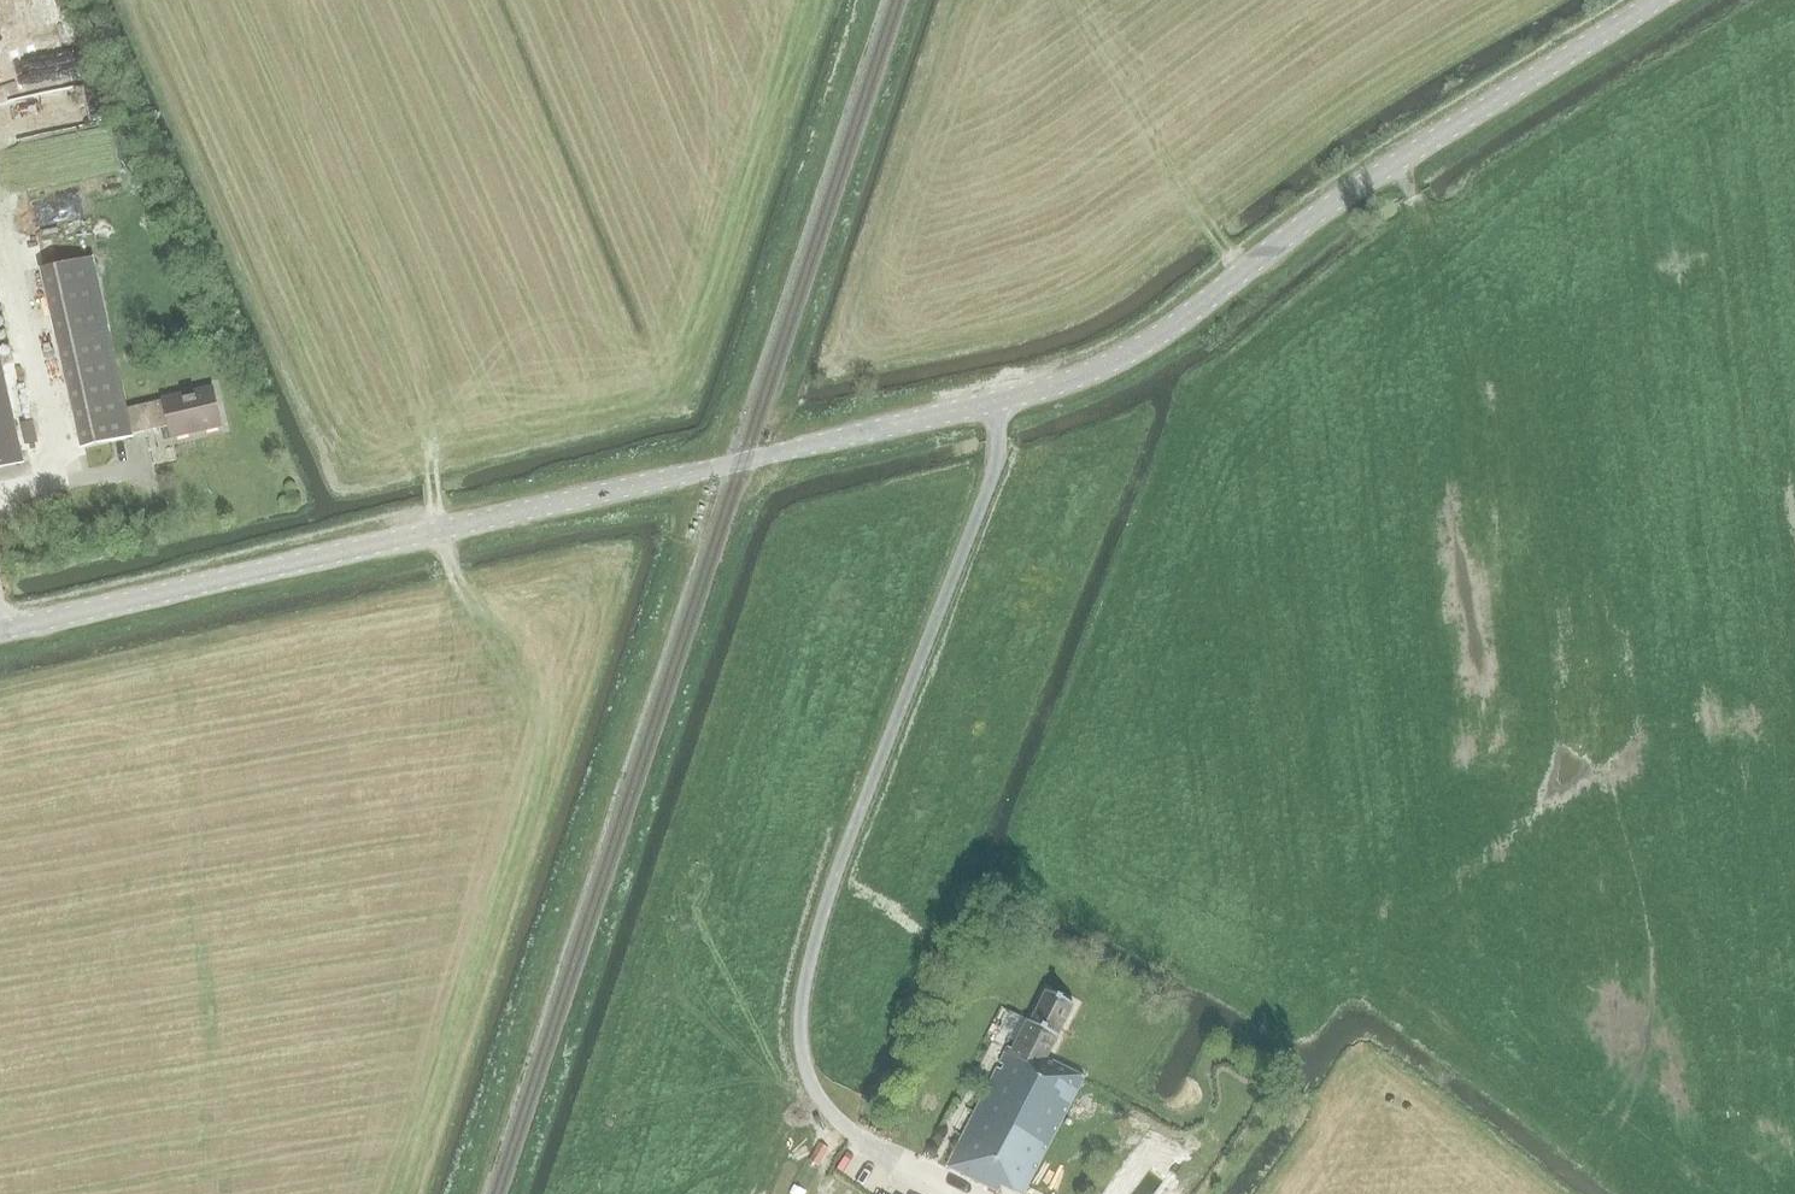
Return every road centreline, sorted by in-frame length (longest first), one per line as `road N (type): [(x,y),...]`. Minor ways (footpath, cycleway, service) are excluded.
road 1 (tertiary): [(0,631),(741,462),(1080,376),(1154,338),(1343,196),(1656,0)]
road 2 (track): [(0,250),(36,324),(71,480)]

